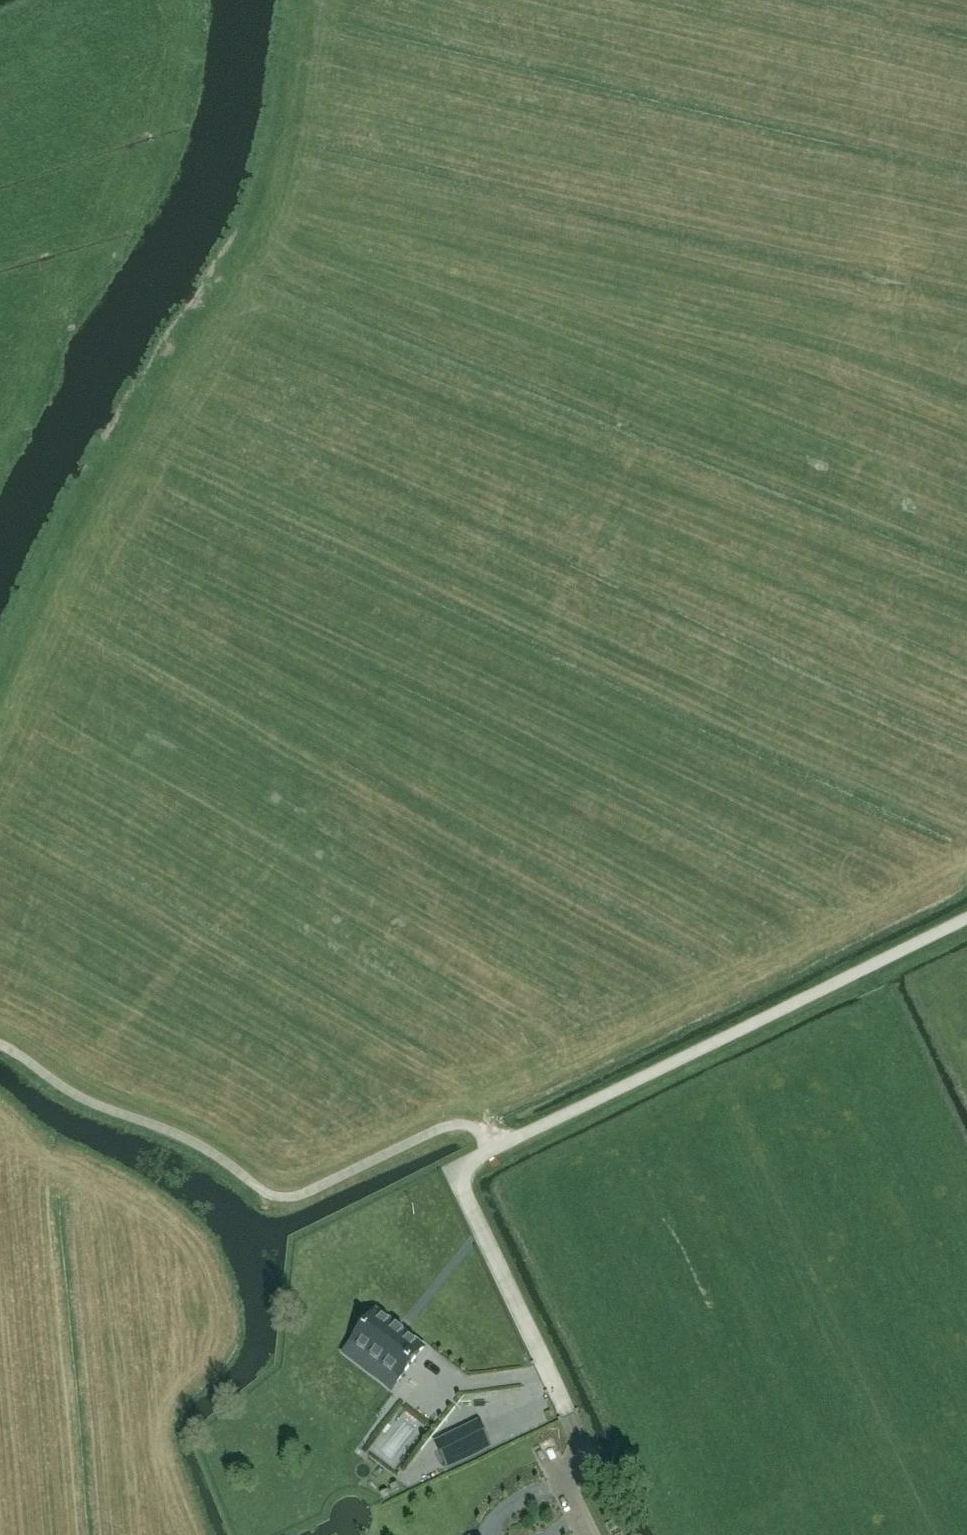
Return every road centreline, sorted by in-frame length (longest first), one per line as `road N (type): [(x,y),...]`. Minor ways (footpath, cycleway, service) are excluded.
road 1 (unclassified): [(492,1150),(966,922)]

